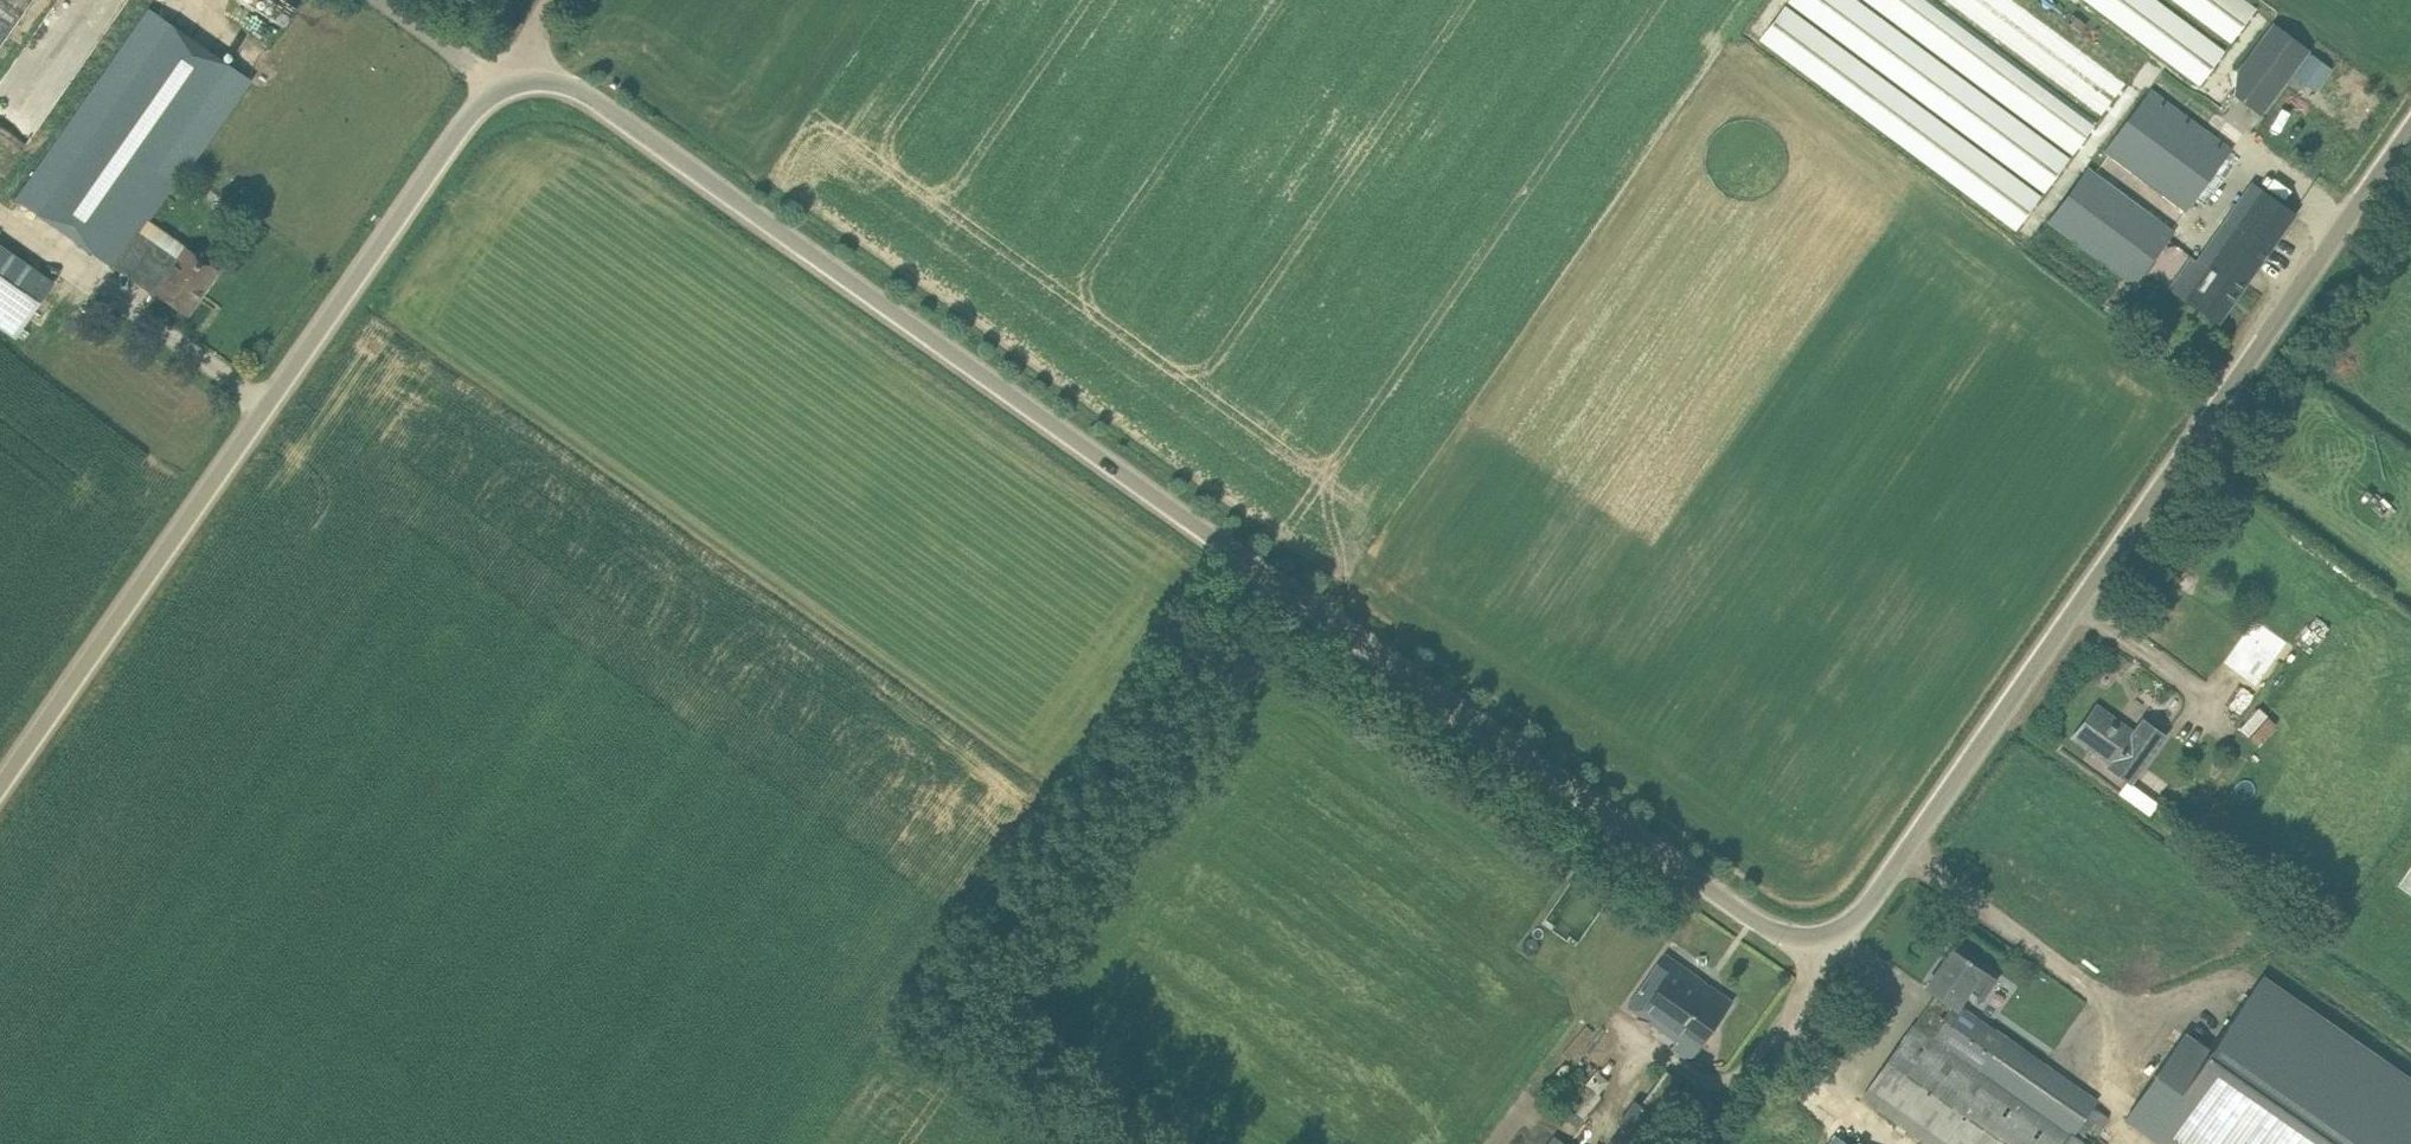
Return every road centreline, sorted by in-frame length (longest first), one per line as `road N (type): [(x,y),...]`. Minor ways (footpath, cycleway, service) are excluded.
road 1 (tertiary): [(0,781),(473,108),(502,82),(535,71),(568,87),(1773,936),(1827,934),(1880,882),(2410,129)]

